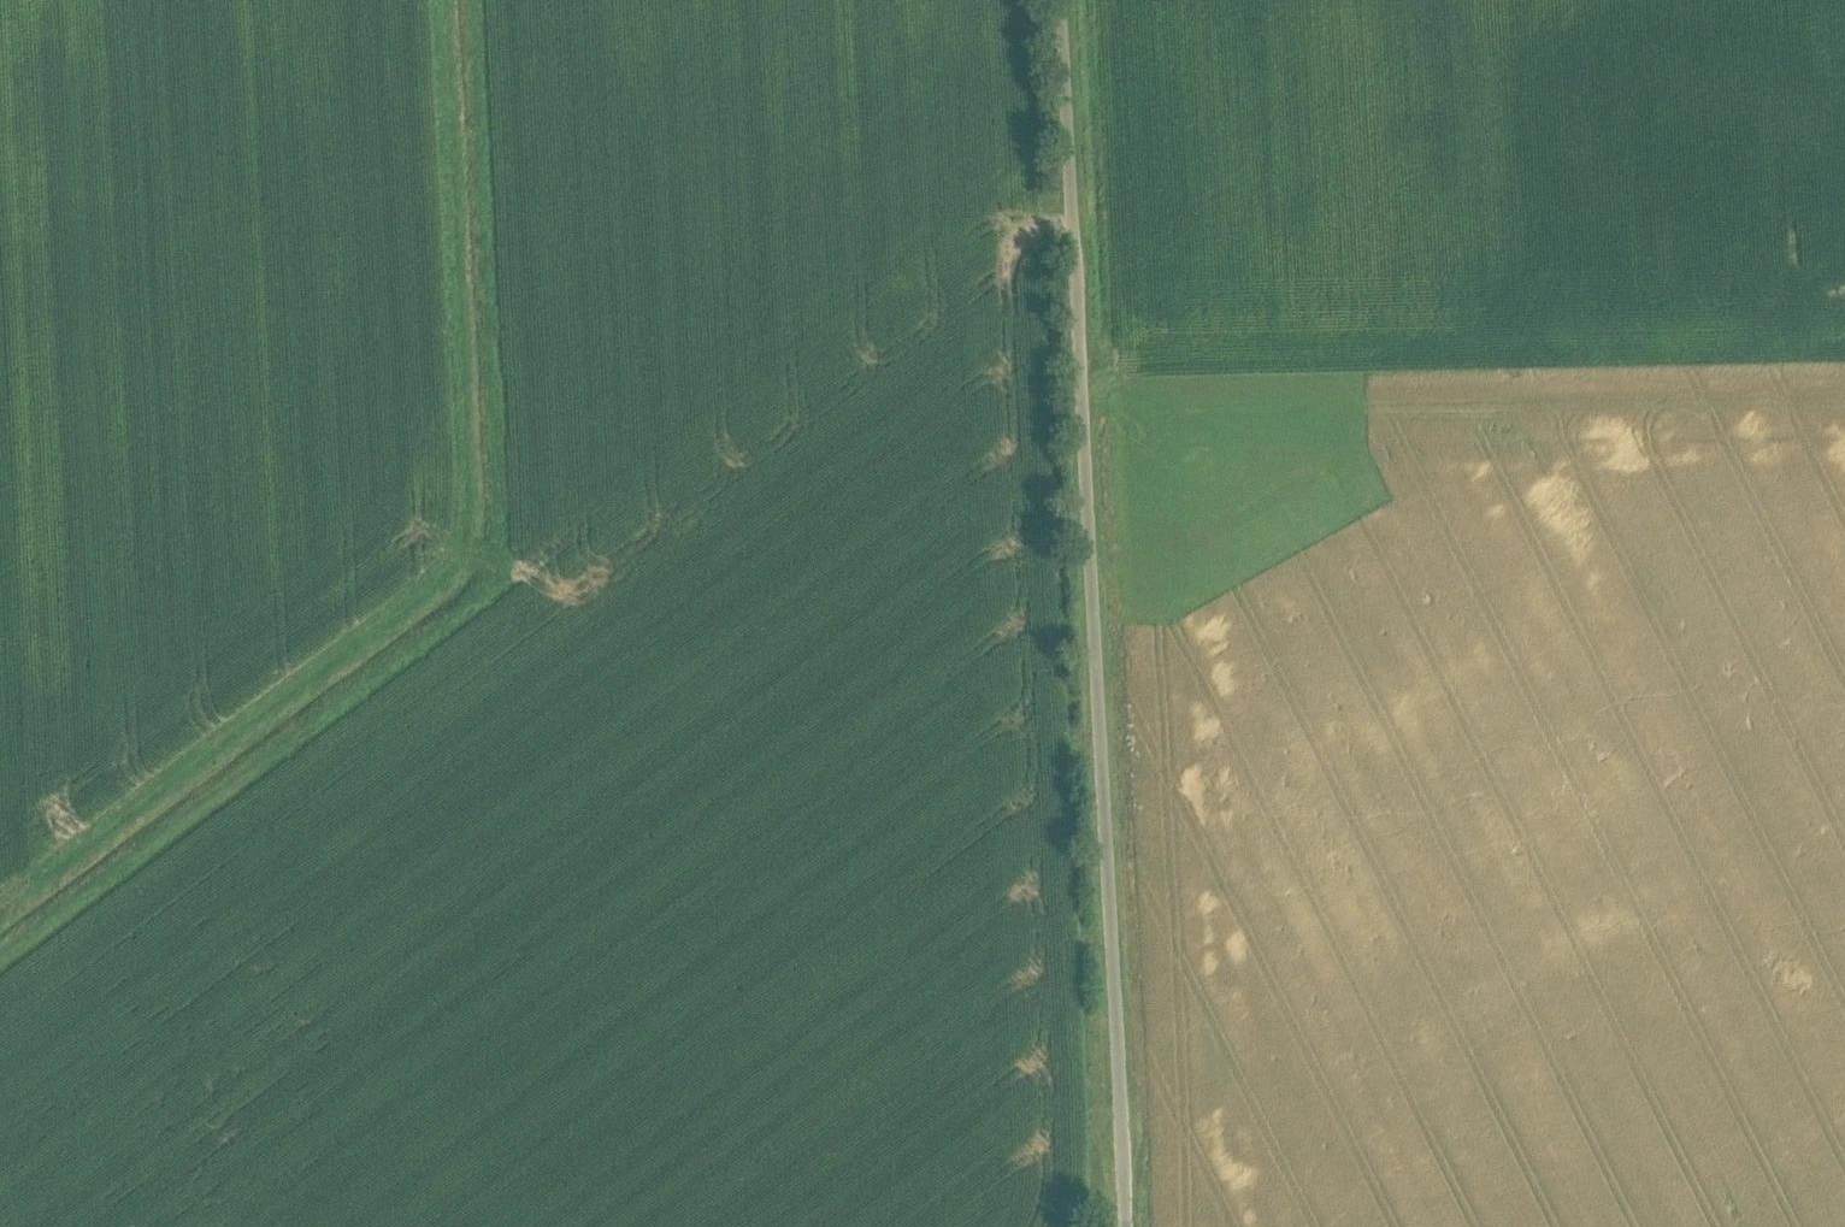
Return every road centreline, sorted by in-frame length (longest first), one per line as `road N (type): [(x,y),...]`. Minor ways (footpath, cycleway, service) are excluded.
road 1 (unclassified): [(1061,0),(1125,1226)]

